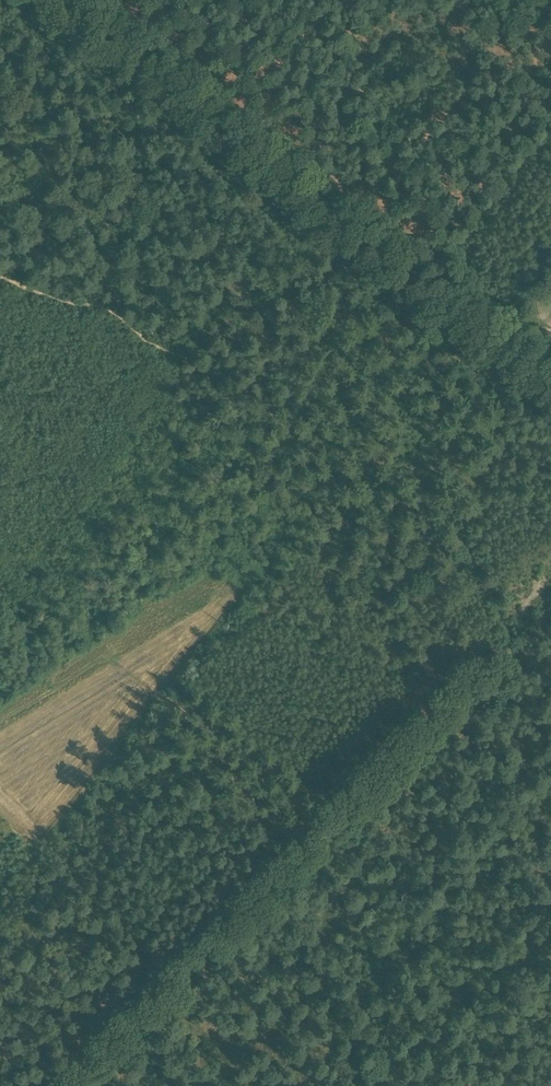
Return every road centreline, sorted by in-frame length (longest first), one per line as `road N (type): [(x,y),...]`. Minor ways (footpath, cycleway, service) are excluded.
road 1 (unclassified): [(550,382),(66,0)]

